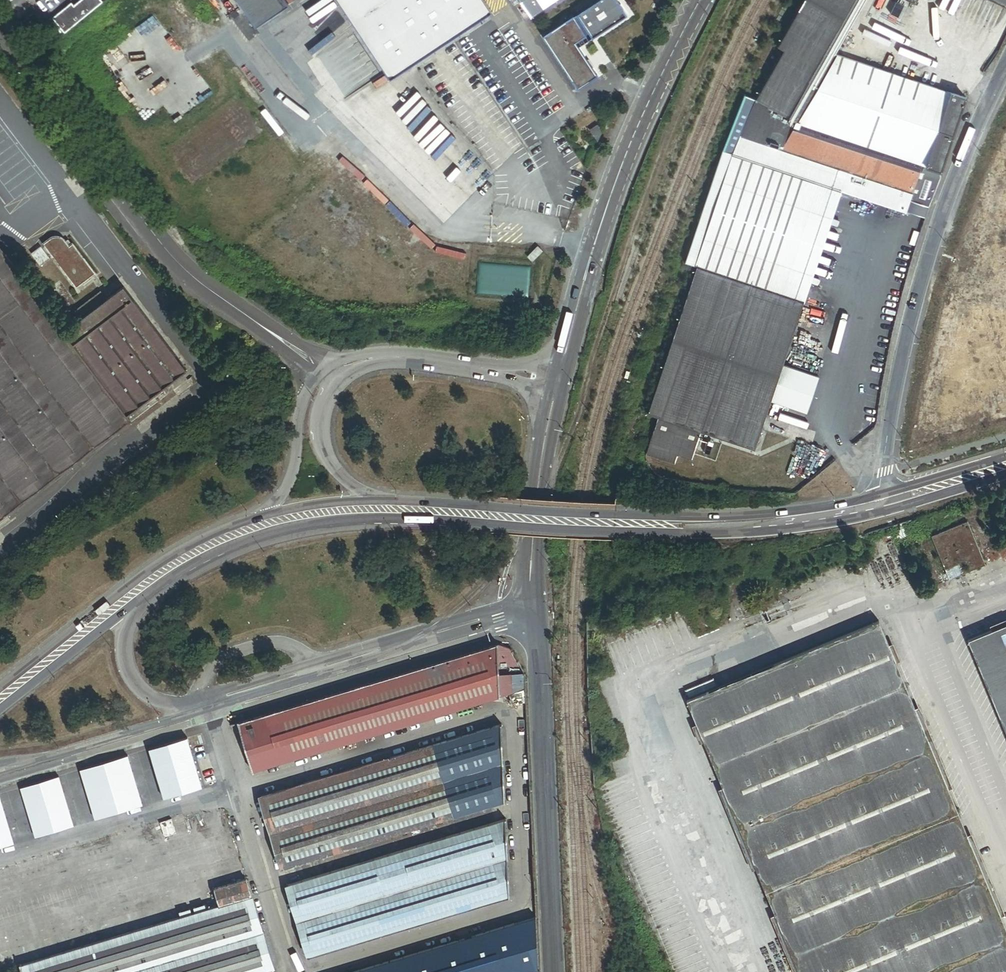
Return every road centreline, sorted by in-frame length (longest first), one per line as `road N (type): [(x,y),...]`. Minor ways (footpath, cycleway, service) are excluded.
road 1 (unclassified): [(318,373),(160,245),(0,30)]
road 2 (secondary): [(883,502),(751,524),(420,514)]
road 3 (unclassified): [(883,502),(890,420),(925,270),(959,170),(1005,71)]
road 4 (tertiary): [(524,608),(175,713)]
road 5 (tertiary): [(537,642),(552,971)]
road 6 (tertiary): [(700,0),(605,211)]
road 7 (tertiary): [(552,380),(531,485),(524,608)]
road 8 (tertiary): [(537,608),(538,514),(566,383)]
road 9 (secondary): [(149,584),(0,703)]
road 10 (tertiary): [(420,514),(371,496),(326,458),(319,411),(333,384)]
road 11 (tertiary): [(0,765),(175,713)]
road 12 (tertiary): [(605,211),(585,239),(552,380)]
road 13 (tertiary): [(566,383),(605,211)]
road 14 (tertiary): [(318,373),(304,397),(294,468),(268,527)]
road 15 (tertiary): [(552,380),(394,356)]
road 16 (tertiary): [(175,713),(145,699),(131,670),(127,646),(149,584)]
road 17 (secondary): [(420,514),(268,527)]
road 18 (secondary): [(268,527),(149,584)]
road 19 (secondary): [(1005,464),(883,502)]

